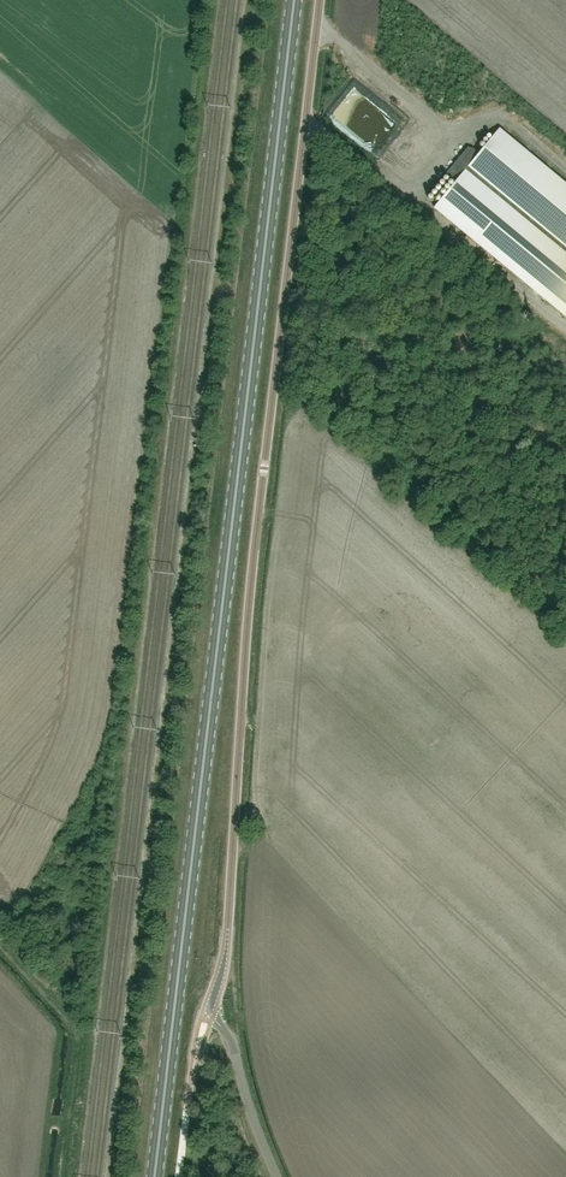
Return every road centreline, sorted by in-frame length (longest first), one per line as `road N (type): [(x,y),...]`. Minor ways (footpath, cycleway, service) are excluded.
road 1 (unclassified): [(280,1176),(238,1076),(224,929),(244,647),(318,0)]
road 2 (primary): [(155,1176),(295,0)]
road 3 (unclassified): [(86,1036),(0,936)]

